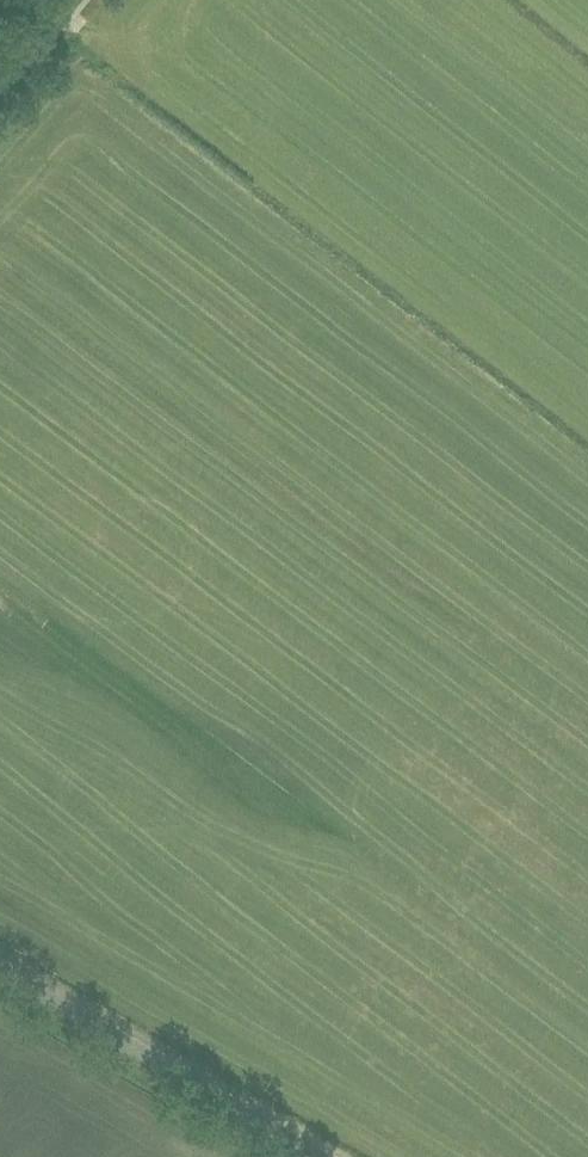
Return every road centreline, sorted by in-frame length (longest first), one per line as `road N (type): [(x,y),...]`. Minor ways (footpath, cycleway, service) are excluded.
road 1 (unclassified): [(331,1156),(0,969)]

